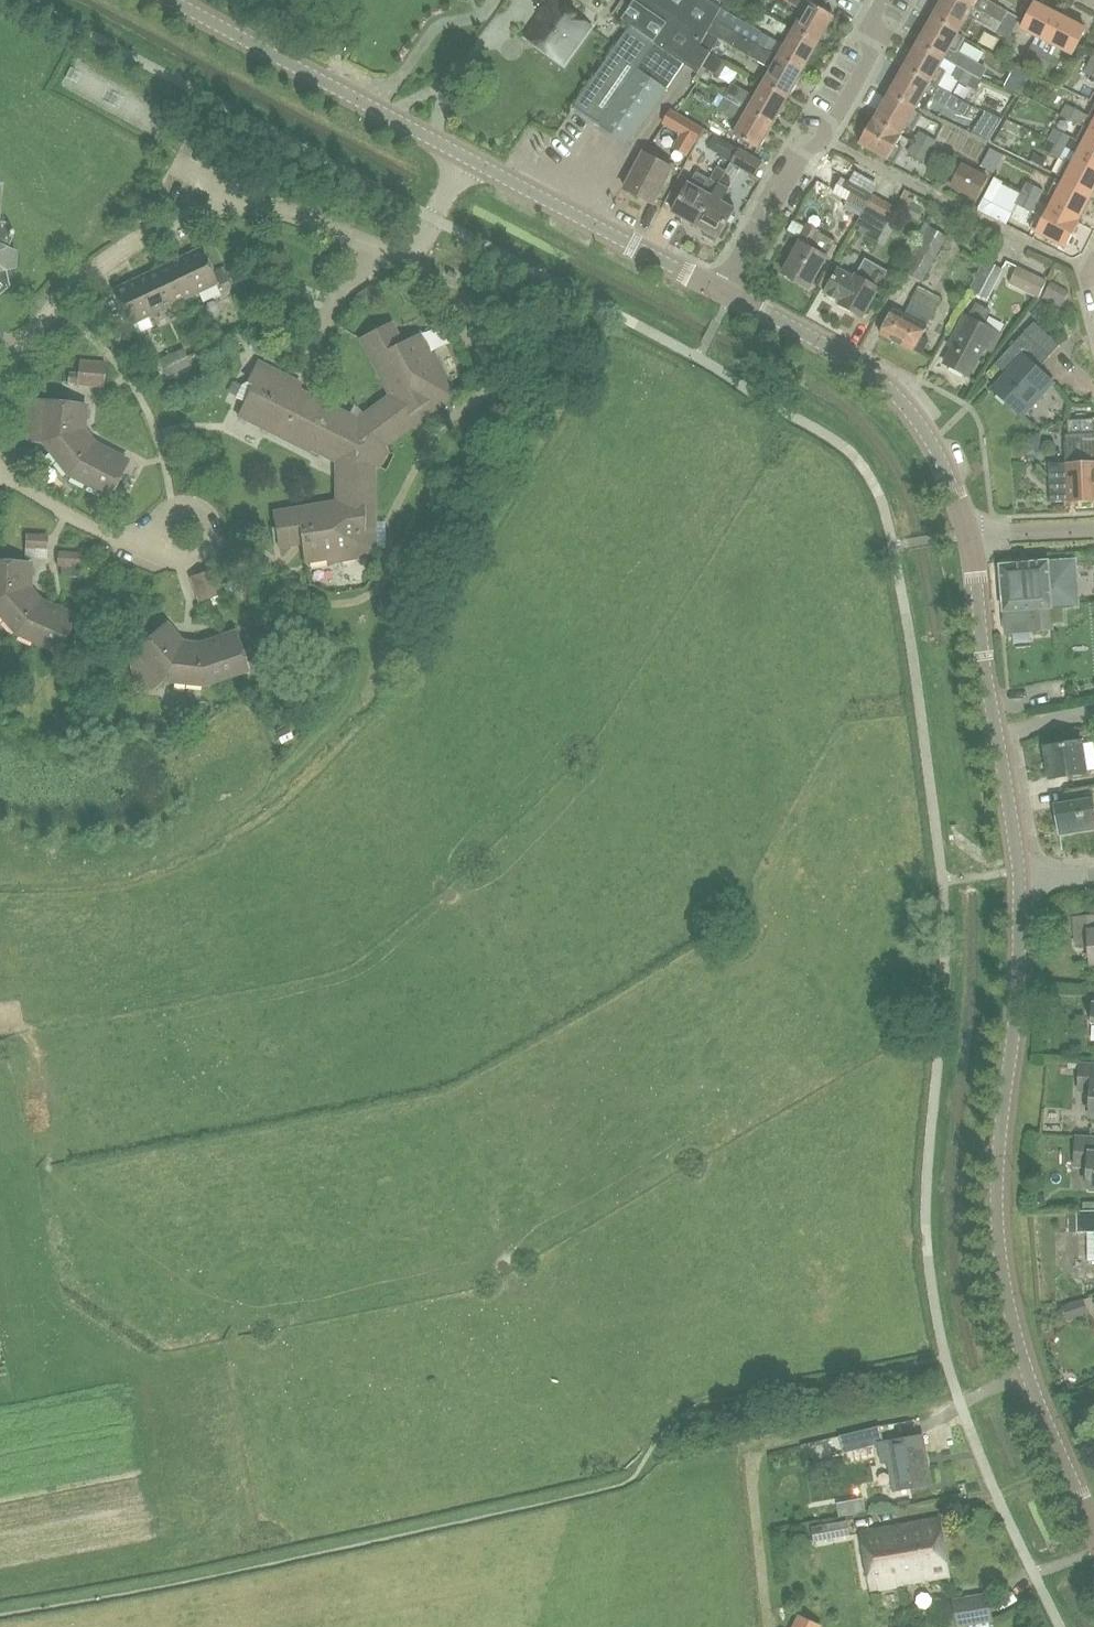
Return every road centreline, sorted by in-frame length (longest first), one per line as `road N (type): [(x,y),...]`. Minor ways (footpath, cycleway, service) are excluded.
road 1 (tertiary): [(1093,1529),(1020,1358),(994,1228),(995,1143),(1017,986),(1018,876)]
road 2 (tertiary): [(724,291),(168,0)]
road 3 (tertiary): [(969,536),(937,452),(898,397),(836,350),(724,291)]
road 4 (tertiary): [(1018,876),(969,536)]
road 5 (residential): [(1086,274),(815,139)]
road 6 (residential): [(724,291),(815,139)]
road 7 (residential): [(815,139),(887,0)]
road 8 (residential): [(969,536),(1093,527)]

